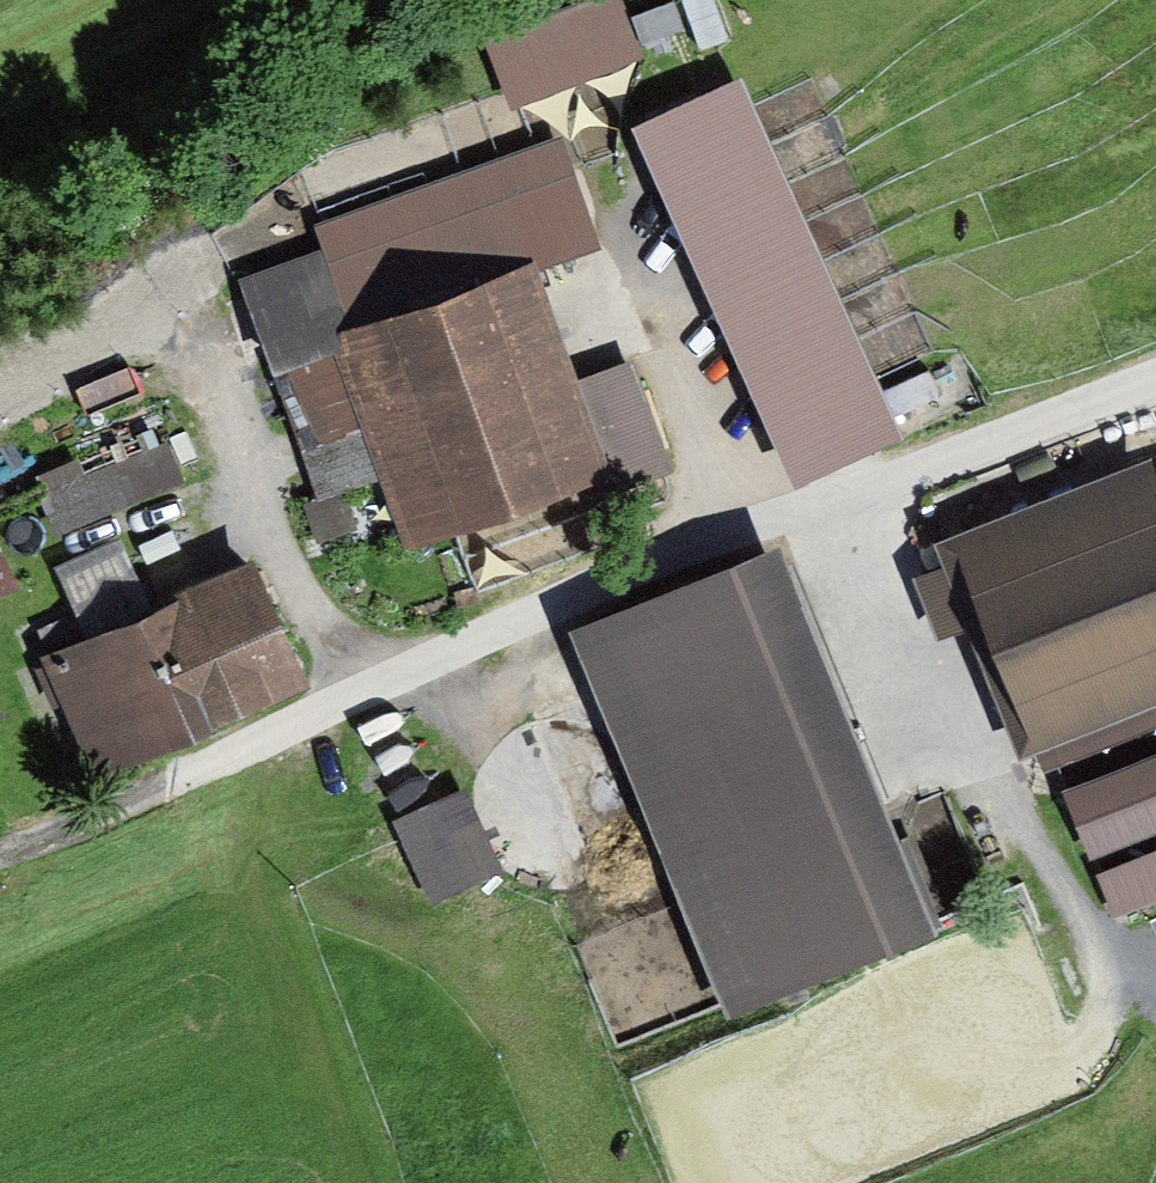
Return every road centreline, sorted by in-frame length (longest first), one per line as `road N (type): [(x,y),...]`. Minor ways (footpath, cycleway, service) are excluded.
road 1 (track): [(0,856),(49,843),(735,528),(1155,407)]

